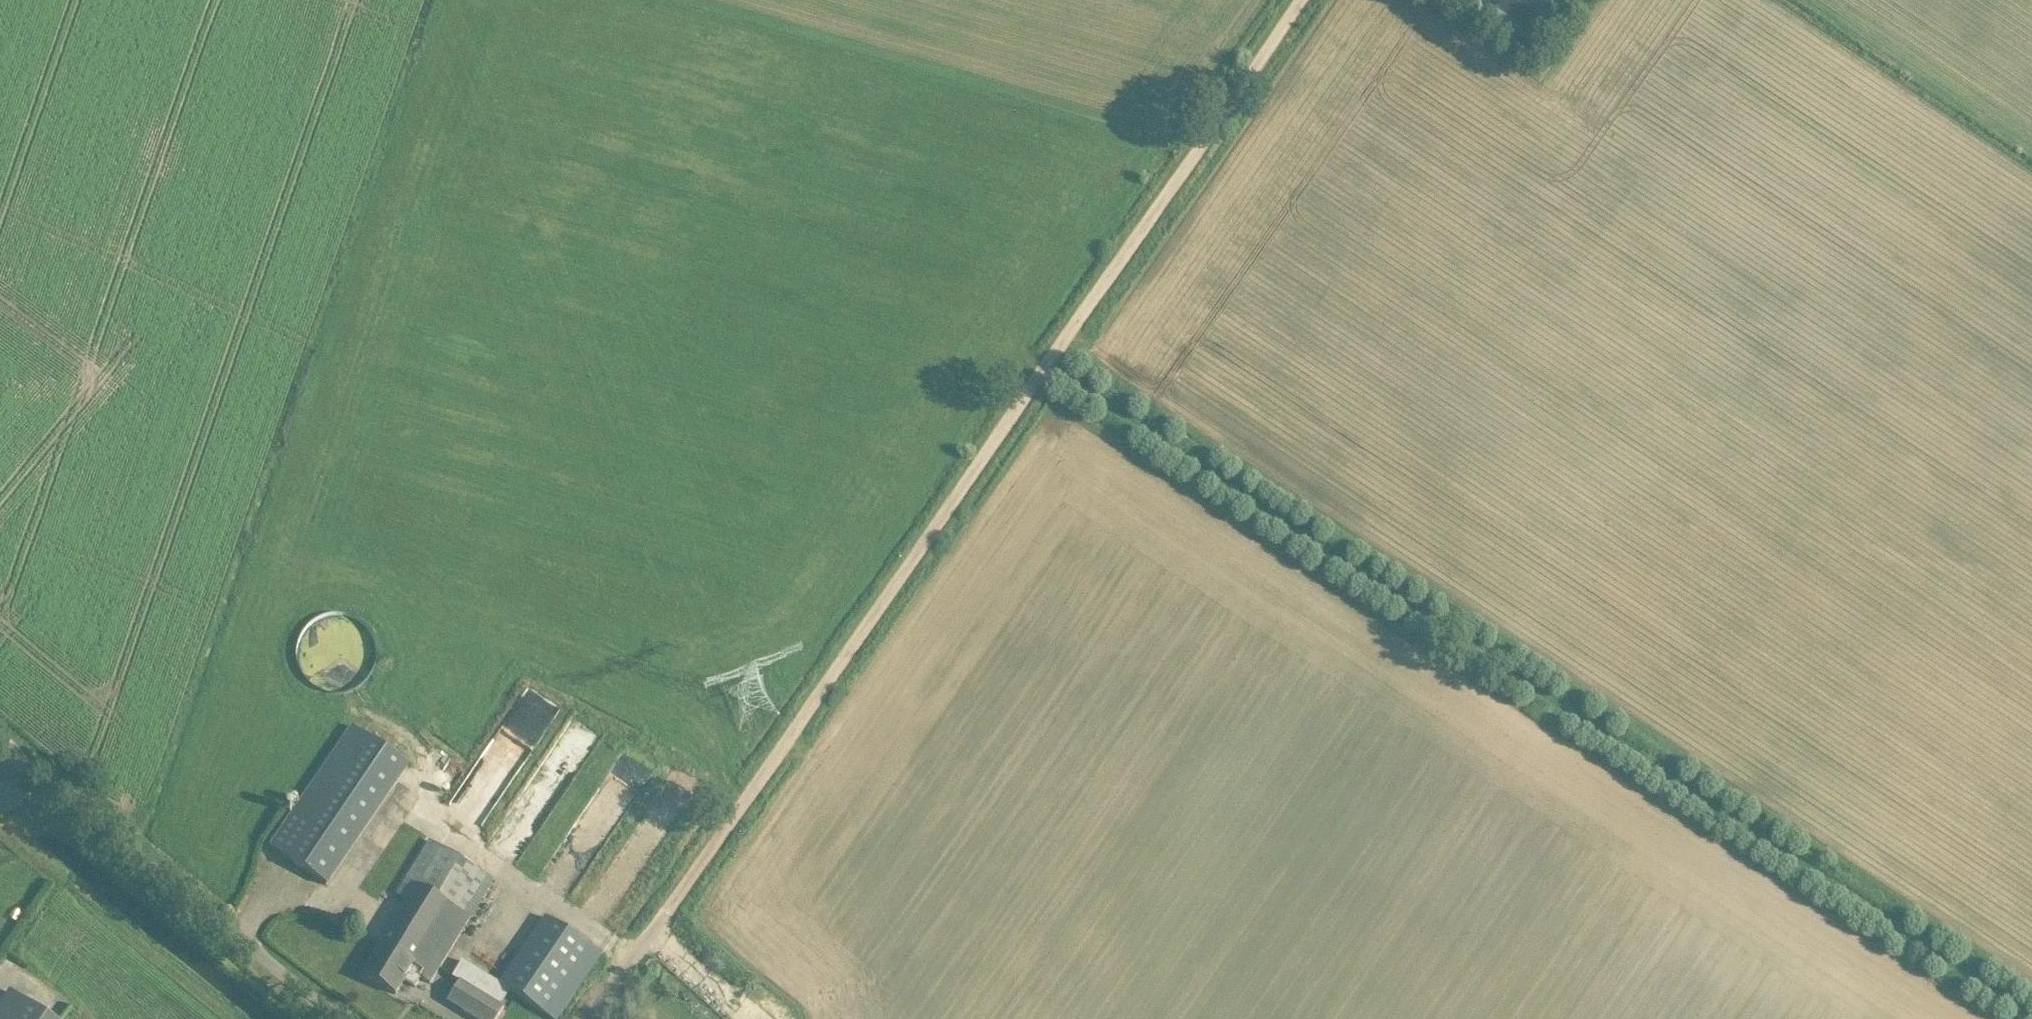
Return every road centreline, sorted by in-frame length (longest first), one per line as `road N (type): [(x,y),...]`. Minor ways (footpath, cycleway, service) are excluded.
road 1 (track): [(2031,1016),(1049,367)]
road 2 (track): [(1049,367),(674,907)]
road 3 (unclassified): [(343,1018),(0,733)]
road 4 (track): [(1049,367),(1299,0)]
road 5 (unclassified): [(592,1018),(674,907)]

